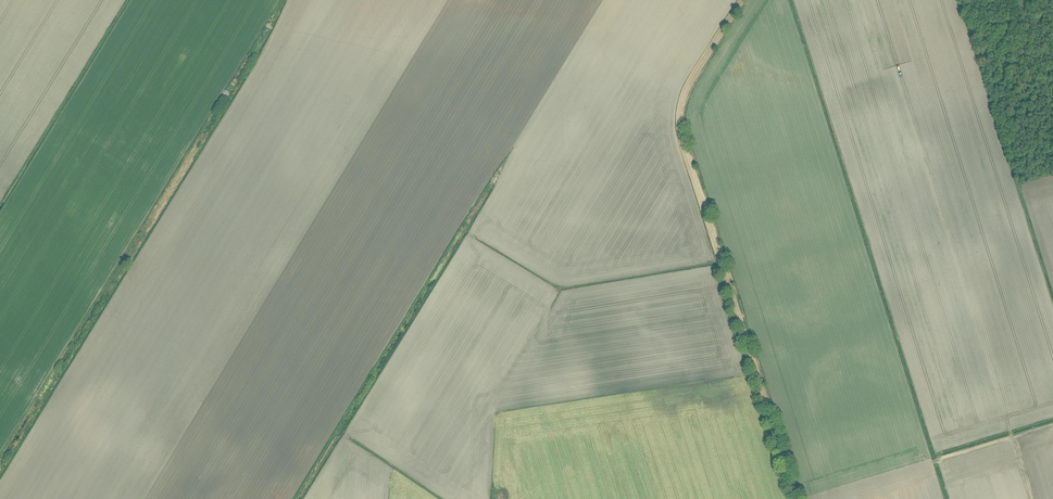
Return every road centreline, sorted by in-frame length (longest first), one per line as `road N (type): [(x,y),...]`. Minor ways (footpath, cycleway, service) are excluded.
road 1 (track): [(796,498),(681,141),(685,93),(741,0)]
road 2 (track): [(1034,498),(1015,436),(939,459)]

